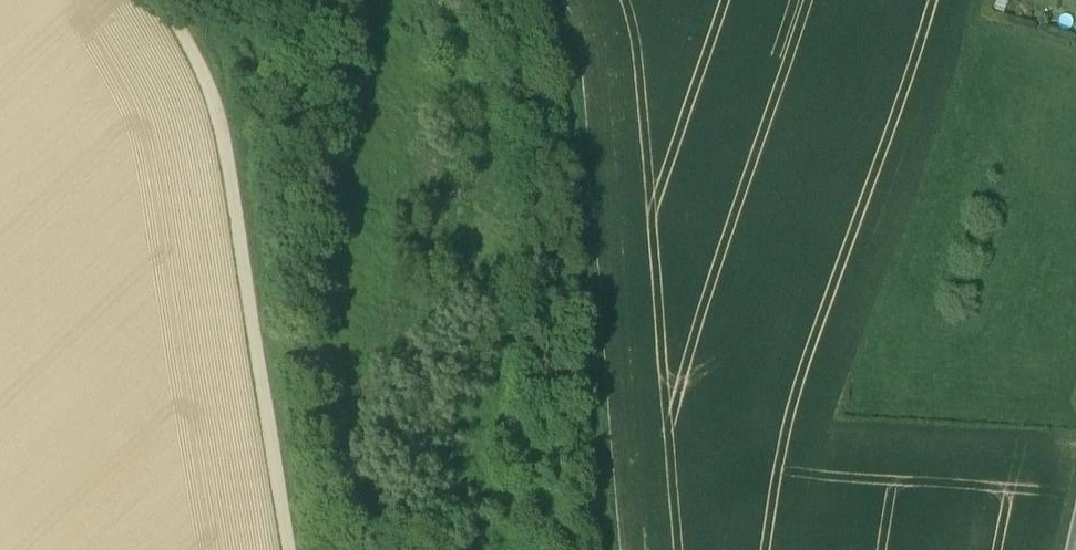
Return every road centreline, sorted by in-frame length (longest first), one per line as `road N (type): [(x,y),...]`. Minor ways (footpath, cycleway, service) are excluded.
road 1 (track): [(288,549),(215,109),(166,0)]
road 2 (track): [(623,549),(583,61),(542,0)]

